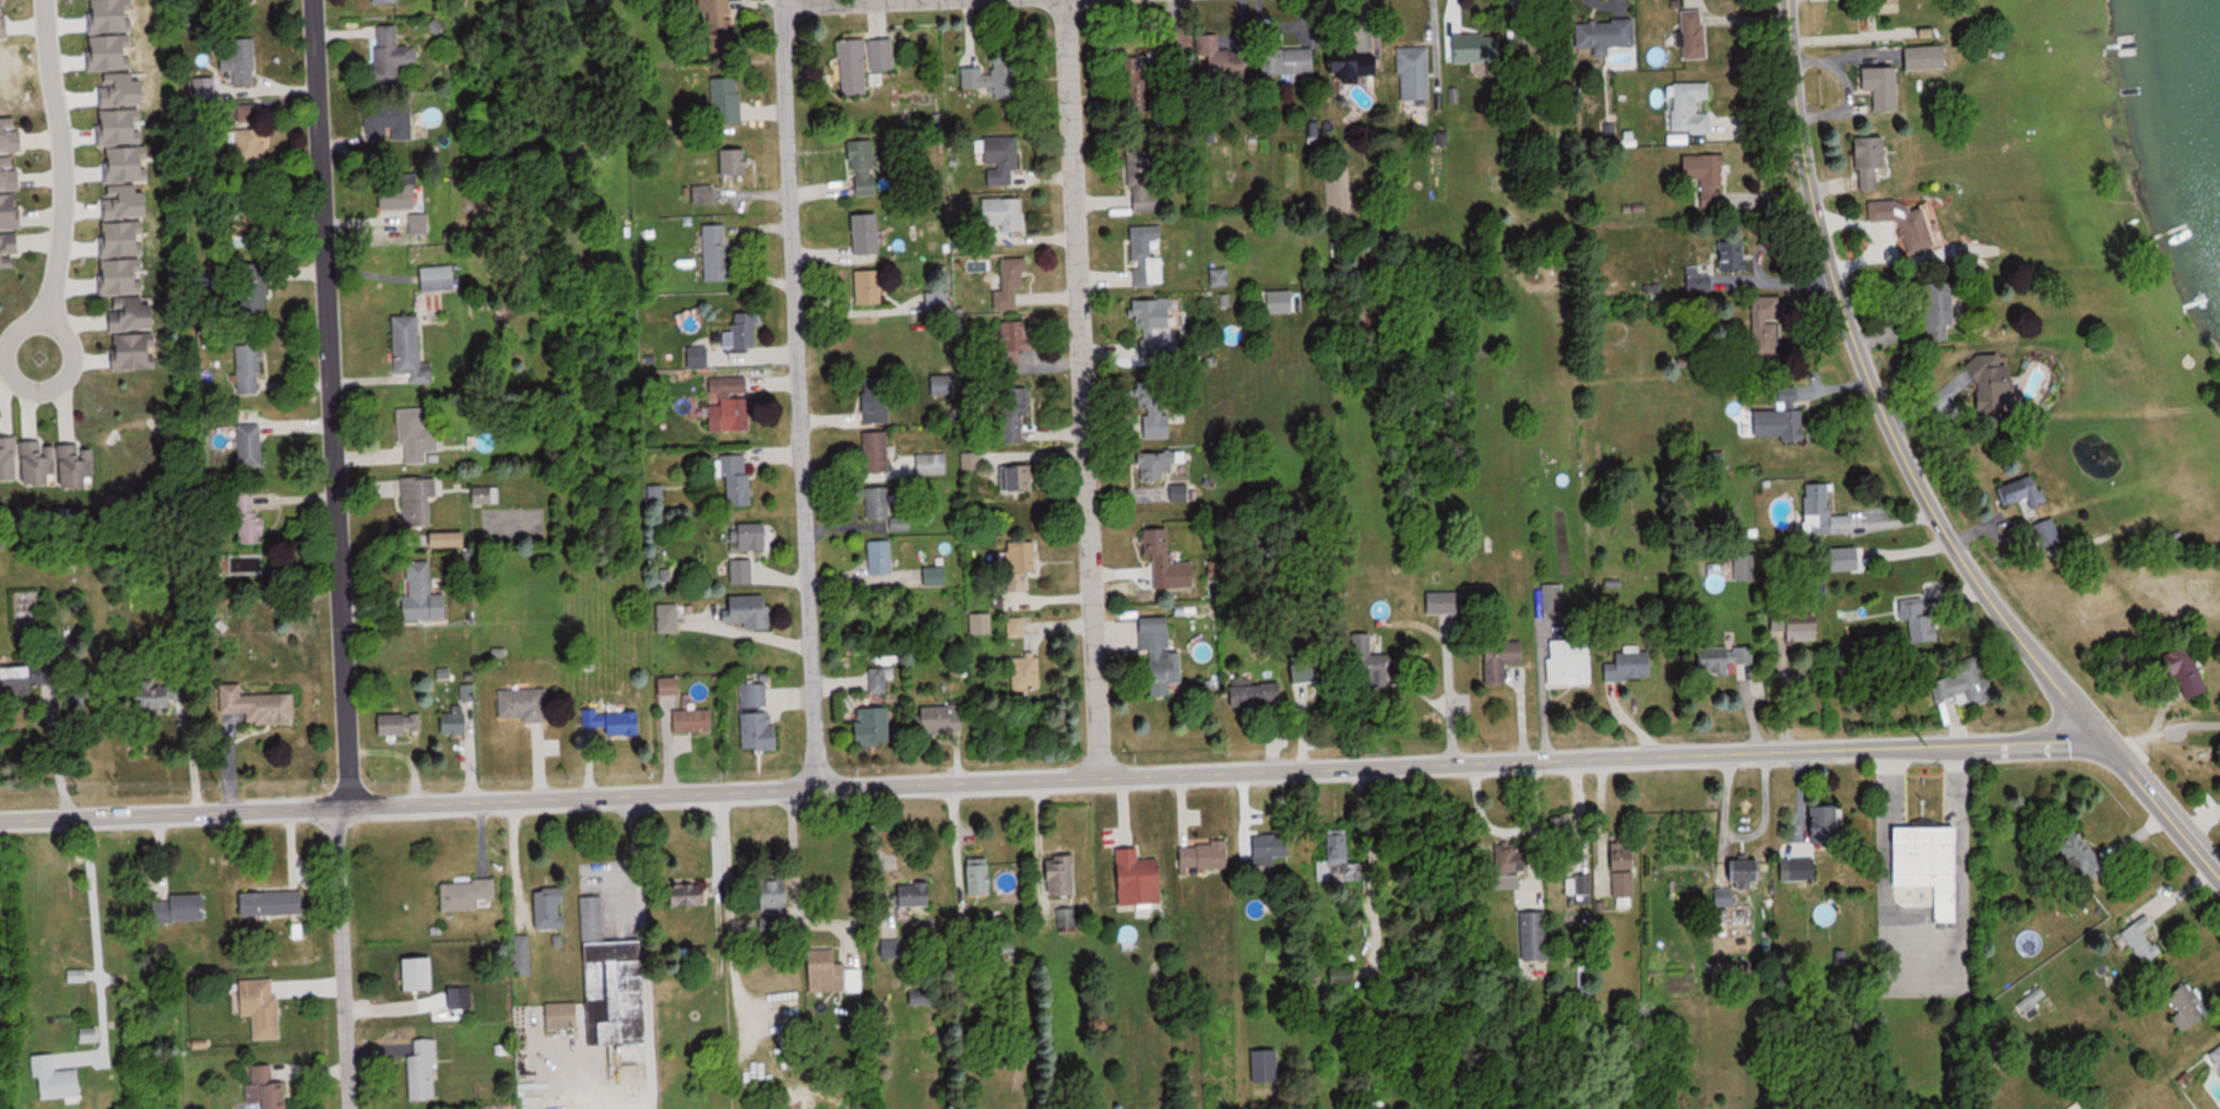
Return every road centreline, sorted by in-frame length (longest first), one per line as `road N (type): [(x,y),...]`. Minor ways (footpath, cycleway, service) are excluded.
road 1 (residential): [(0,817),(2103,741)]
road 2 (residential): [(2103,741),(1963,564),(1881,412),(1815,211),(1789,0)]
road 3 (residential): [(335,804),(303,0)]
road 4 (residential): [(809,786),(772,0)]
road 5 (residential): [(1092,776),(1059,0)]
road 6 (residential): [(57,329),(63,194),(43,0)]
road 7 (residential): [(346,1108),(335,804)]
road 8 (tertiary): [(2219,880),(2103,741)]

